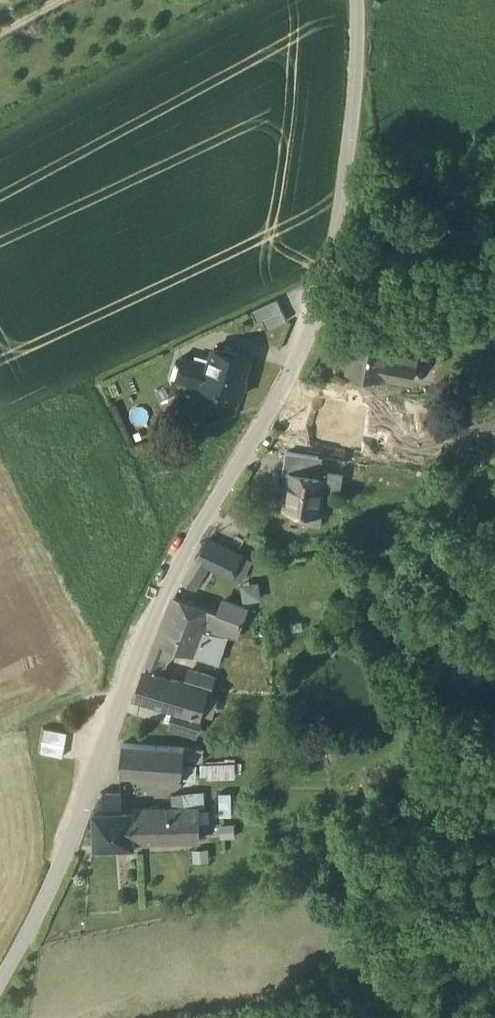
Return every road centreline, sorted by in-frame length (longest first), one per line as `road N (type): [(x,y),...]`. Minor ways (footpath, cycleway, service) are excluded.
road 1 (residential): [(0,985),(67,854),(145,635),(318,314),(345,186),(358,0)]
road 2 (track): [(0,732),(62,705),(122,702)]

